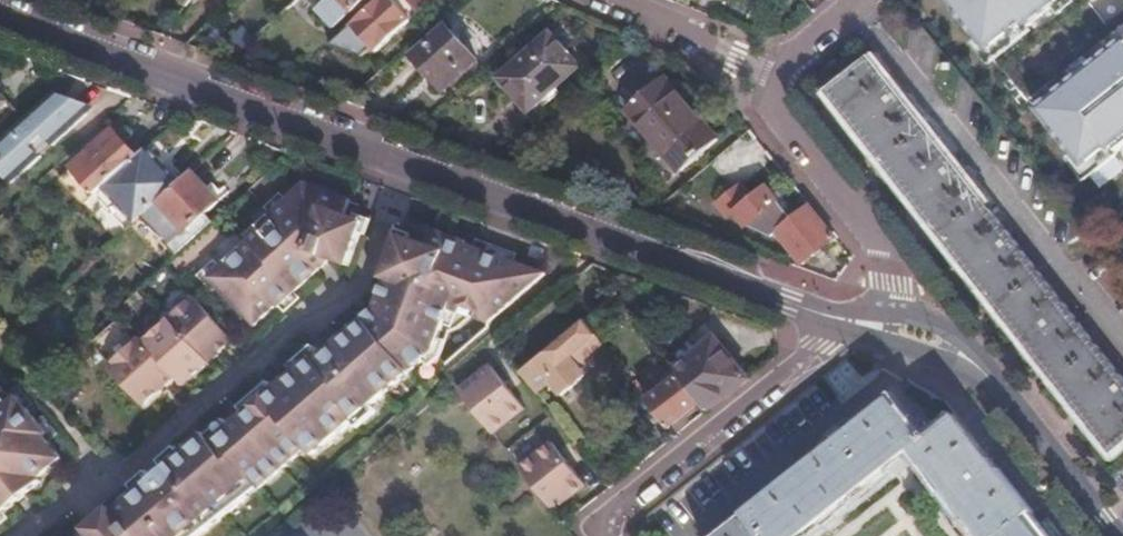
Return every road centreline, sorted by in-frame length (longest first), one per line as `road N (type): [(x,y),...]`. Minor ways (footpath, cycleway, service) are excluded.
road 1 (residential): [(837,321),(0,16)]
road 2 (residential): [(837,321),(596,526),(604,535)]
road 3 (residential): [(889,308),(874,250),(758,93),(760,69)]
road 4 (residential): [(1108,535),(989,386)]
road 5 (residential): [(601,0),(760,69)]
road 6 (residential): [(837,321),(989,386)]
road 7 (residential): [(989,386),(969,352),(889,308)]

